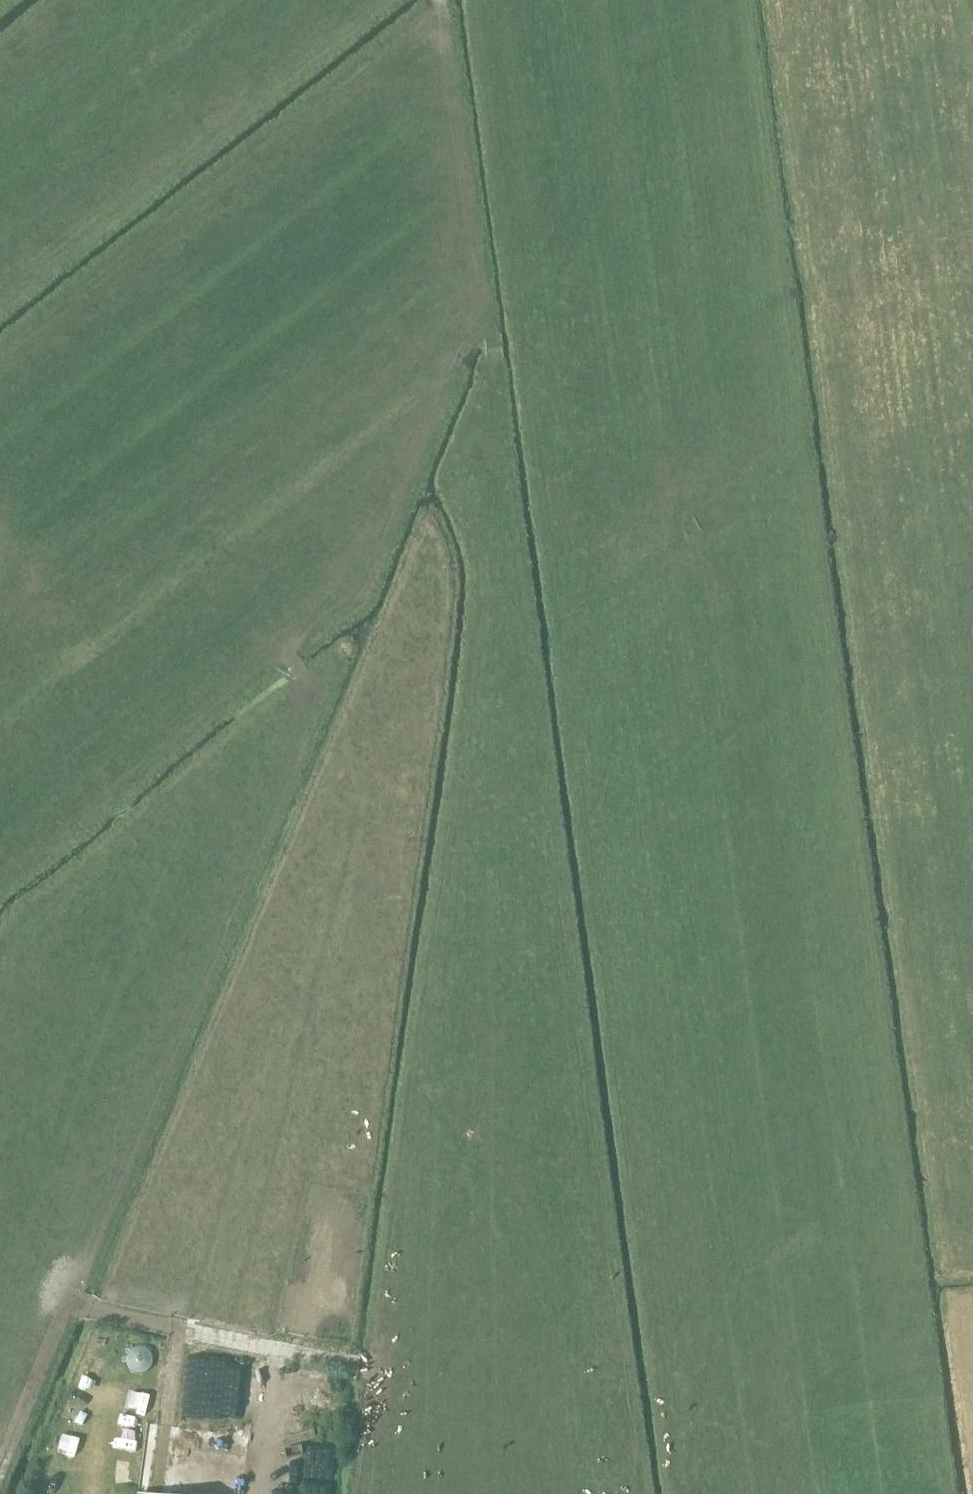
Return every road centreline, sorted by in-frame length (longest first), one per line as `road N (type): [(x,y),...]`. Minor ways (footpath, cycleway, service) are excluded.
road 1 (track): [(0,1462),(71,1303),(369,1366)]
road 2 (track): [(180,1330),(162,1465)]

